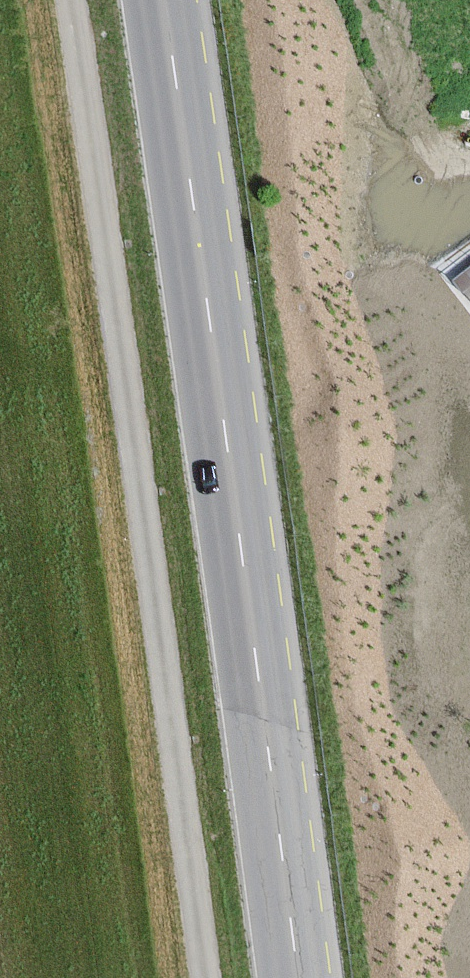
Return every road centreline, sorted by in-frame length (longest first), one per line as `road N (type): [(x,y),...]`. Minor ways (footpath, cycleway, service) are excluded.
road 1 (track): [(71,0),(210,977)]
road 2 (primary): [(299,977),(173,0)]

